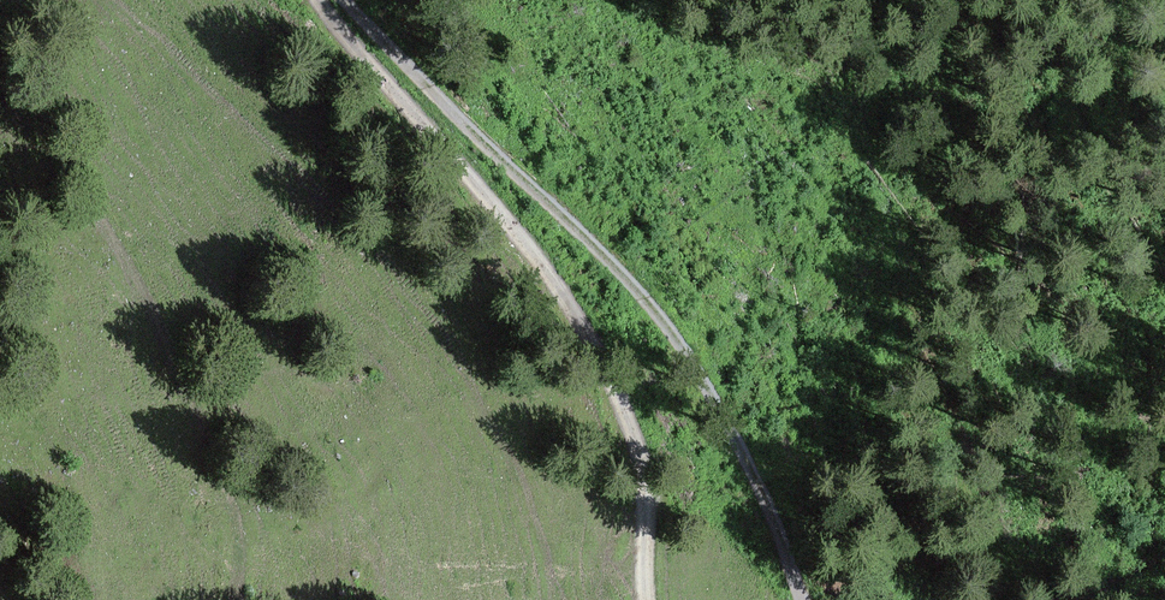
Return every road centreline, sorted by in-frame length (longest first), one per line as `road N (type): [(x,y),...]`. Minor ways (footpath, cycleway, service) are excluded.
road 1 (track): [(341,0),(583,233),(691,356),(768,497),(805,599)]
road 2 (track): [(650,599),(652,485),(642,429),(543,264),(319,0)]

